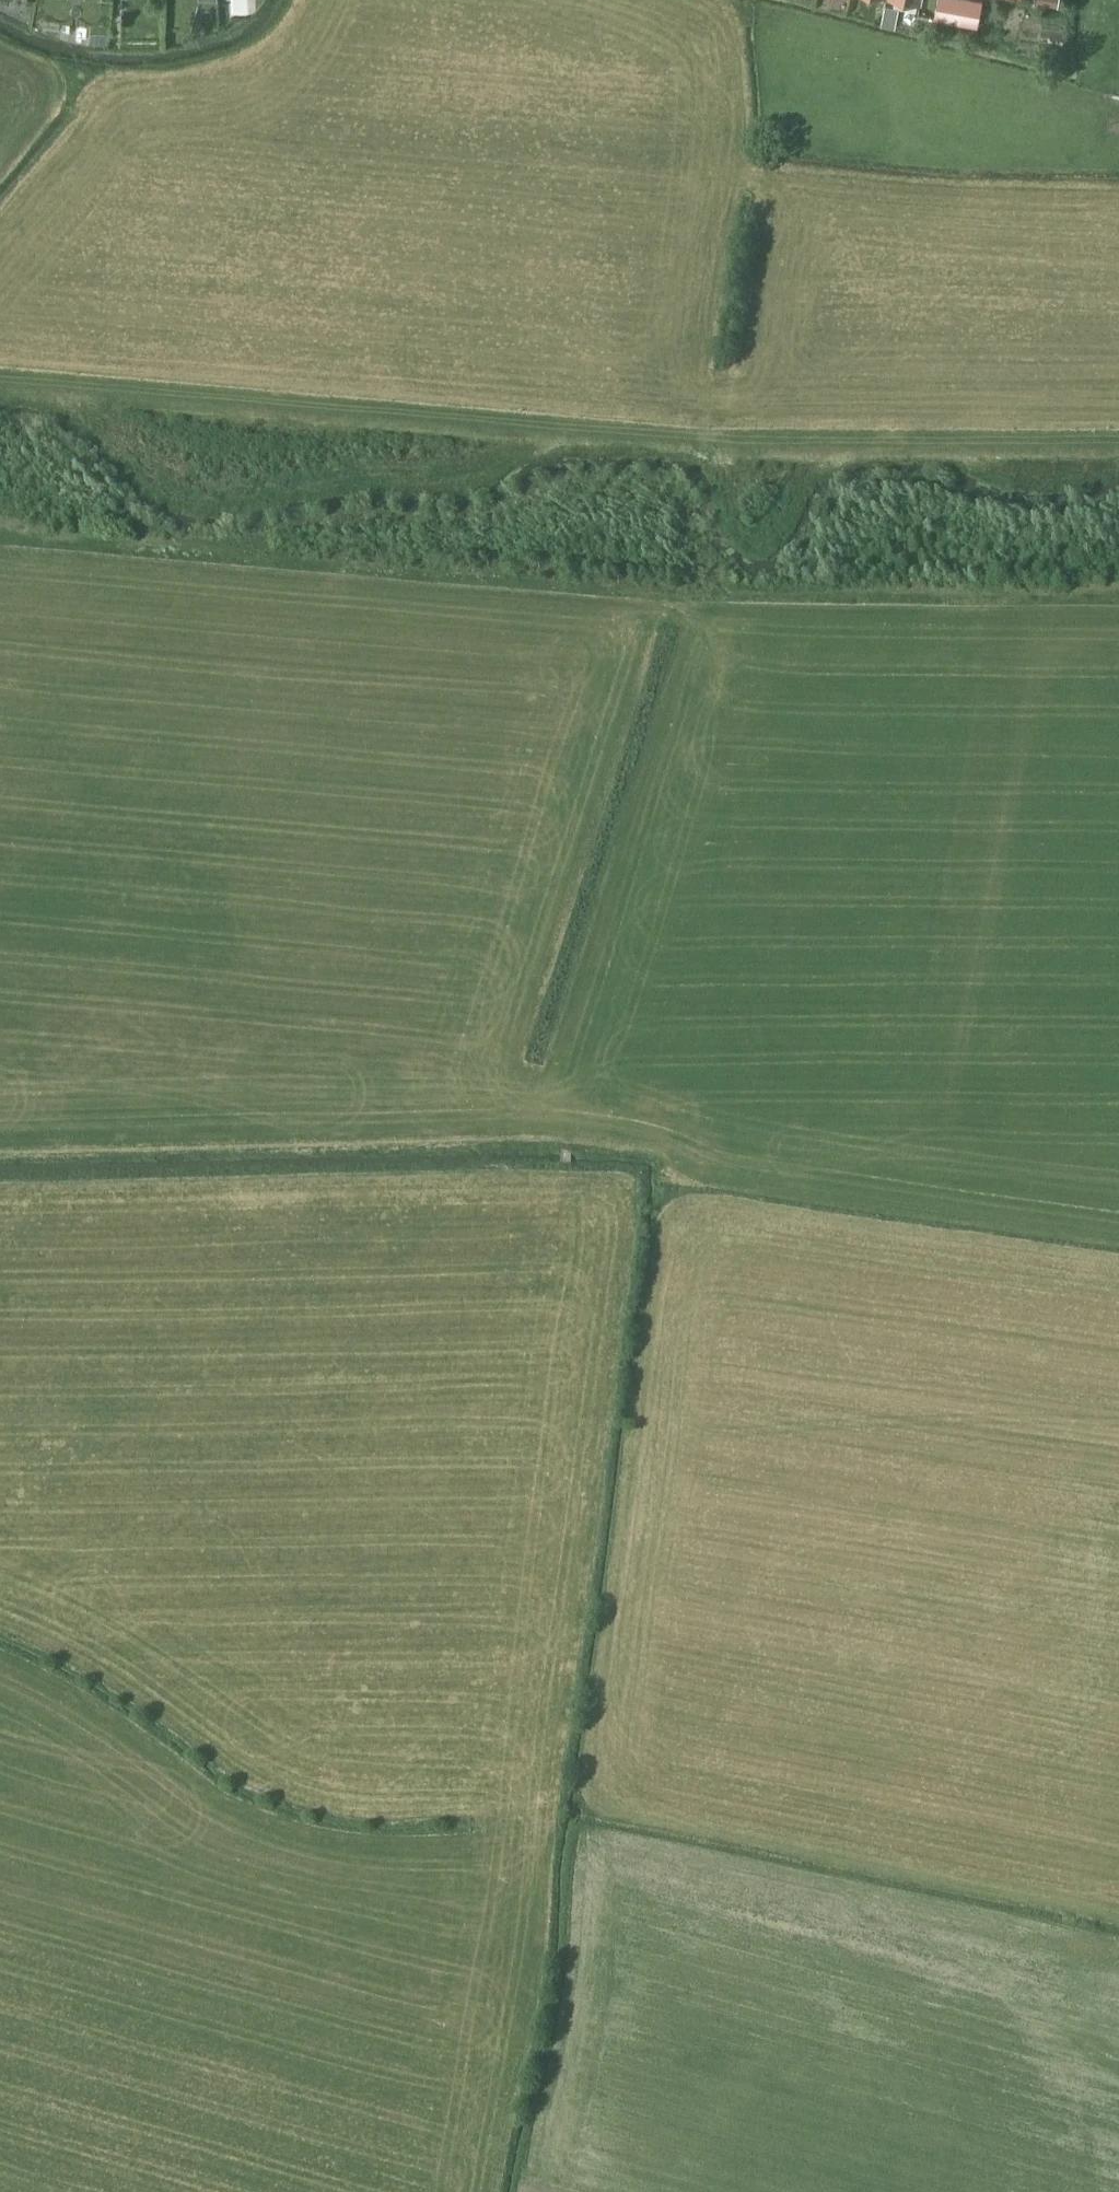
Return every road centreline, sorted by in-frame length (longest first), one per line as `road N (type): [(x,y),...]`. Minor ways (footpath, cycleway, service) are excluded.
road 1 (track): [(1118,441),(711,441),(0,382)]

